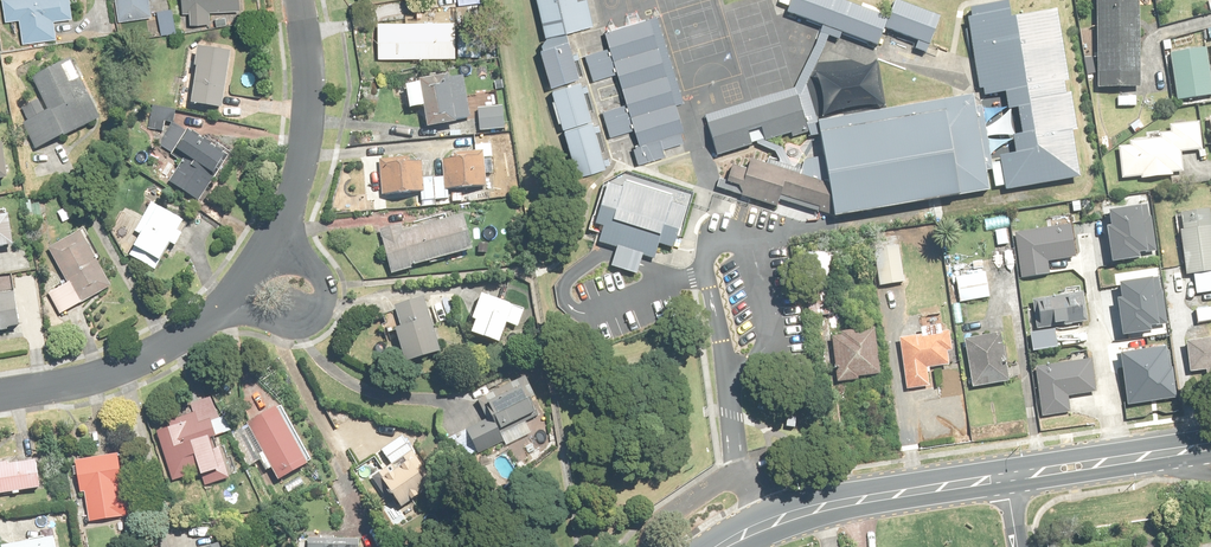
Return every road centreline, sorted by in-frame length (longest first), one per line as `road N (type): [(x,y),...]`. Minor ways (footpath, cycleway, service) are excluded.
road 1 (primary): [(1005,478),(840,504),(723,546)]
road 2 (residential): [(228,299),(132,365),(0,395)]
road 3 (residential): [(300,0),(305,149),(270,240)]
road 4 (residential): [(1117,461),(1086,235)]
road 5 (residential): [(270,240),(318,273),(326,290),(321,312),(306,325),(284,326),(228,299)]

